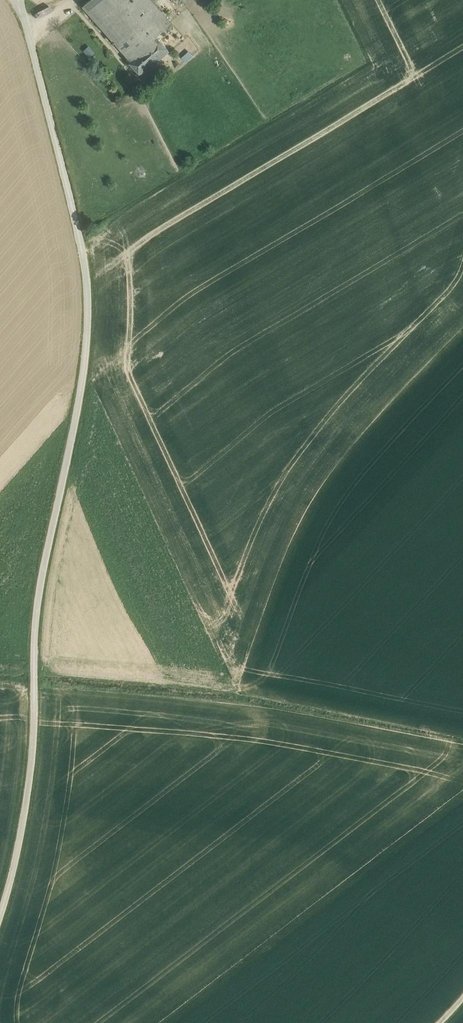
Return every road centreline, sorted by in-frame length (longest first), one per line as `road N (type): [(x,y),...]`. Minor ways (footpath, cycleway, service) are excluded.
road 1 (unclassified): [(19,5),(80,246),(87,306),(76,418),(35,623),(28,788),(0,919)]

